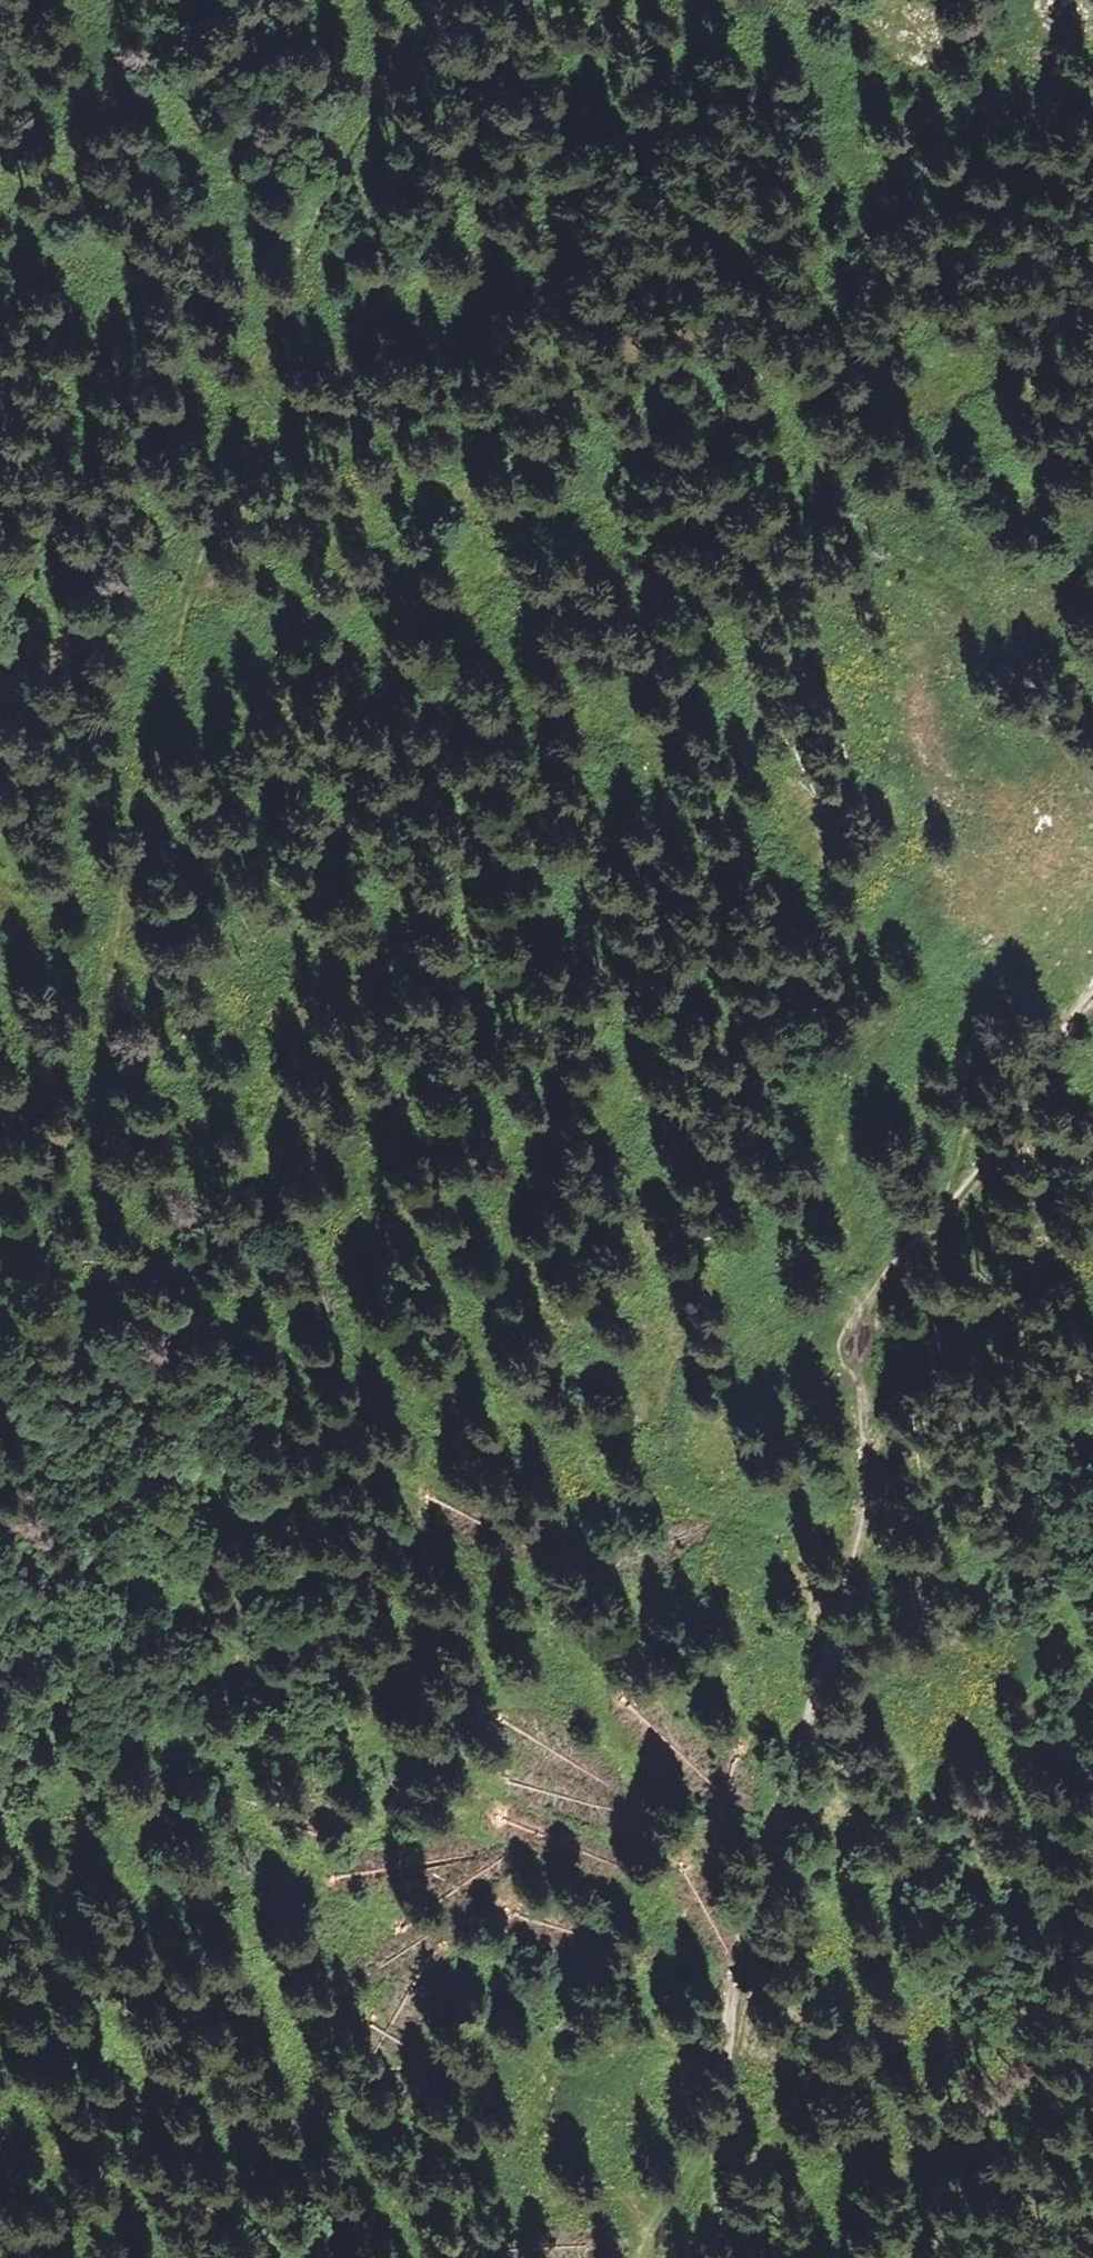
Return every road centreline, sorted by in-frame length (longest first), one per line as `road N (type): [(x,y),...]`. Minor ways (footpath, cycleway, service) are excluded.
road 1 (track): [(724,2075),(732,1973),(860,1526),(877,1404),(914,1341),(945,1192),(1092,989)]
road 2 (track): [(654,2257),(724,2075)]

